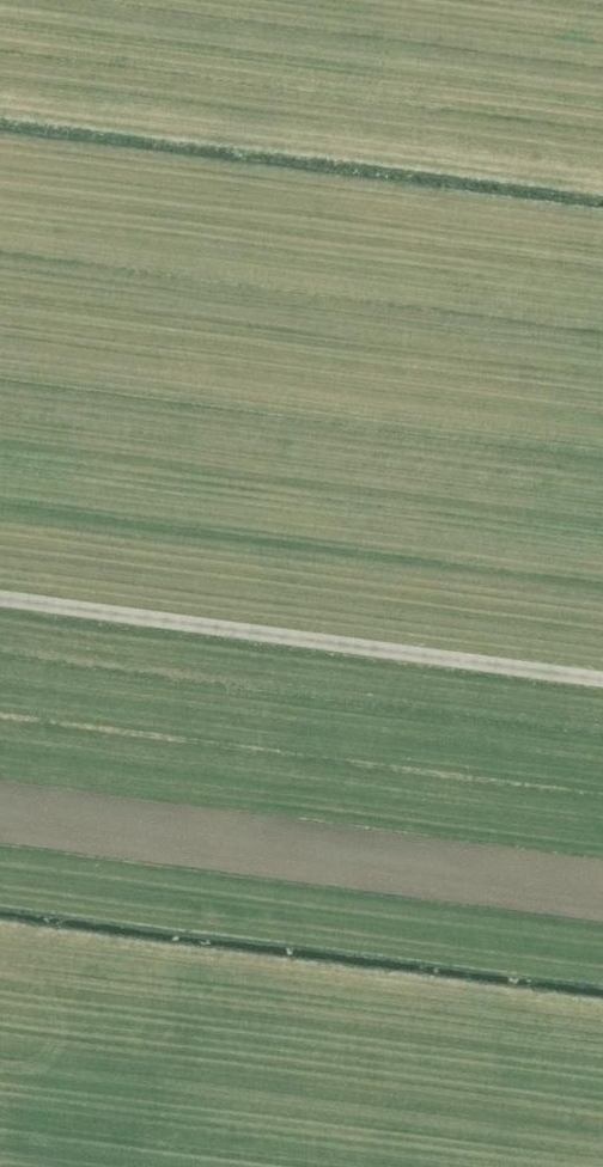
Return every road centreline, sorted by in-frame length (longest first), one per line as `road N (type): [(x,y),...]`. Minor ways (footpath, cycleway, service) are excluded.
road 1 (track): [(0,598),(602,680)]

